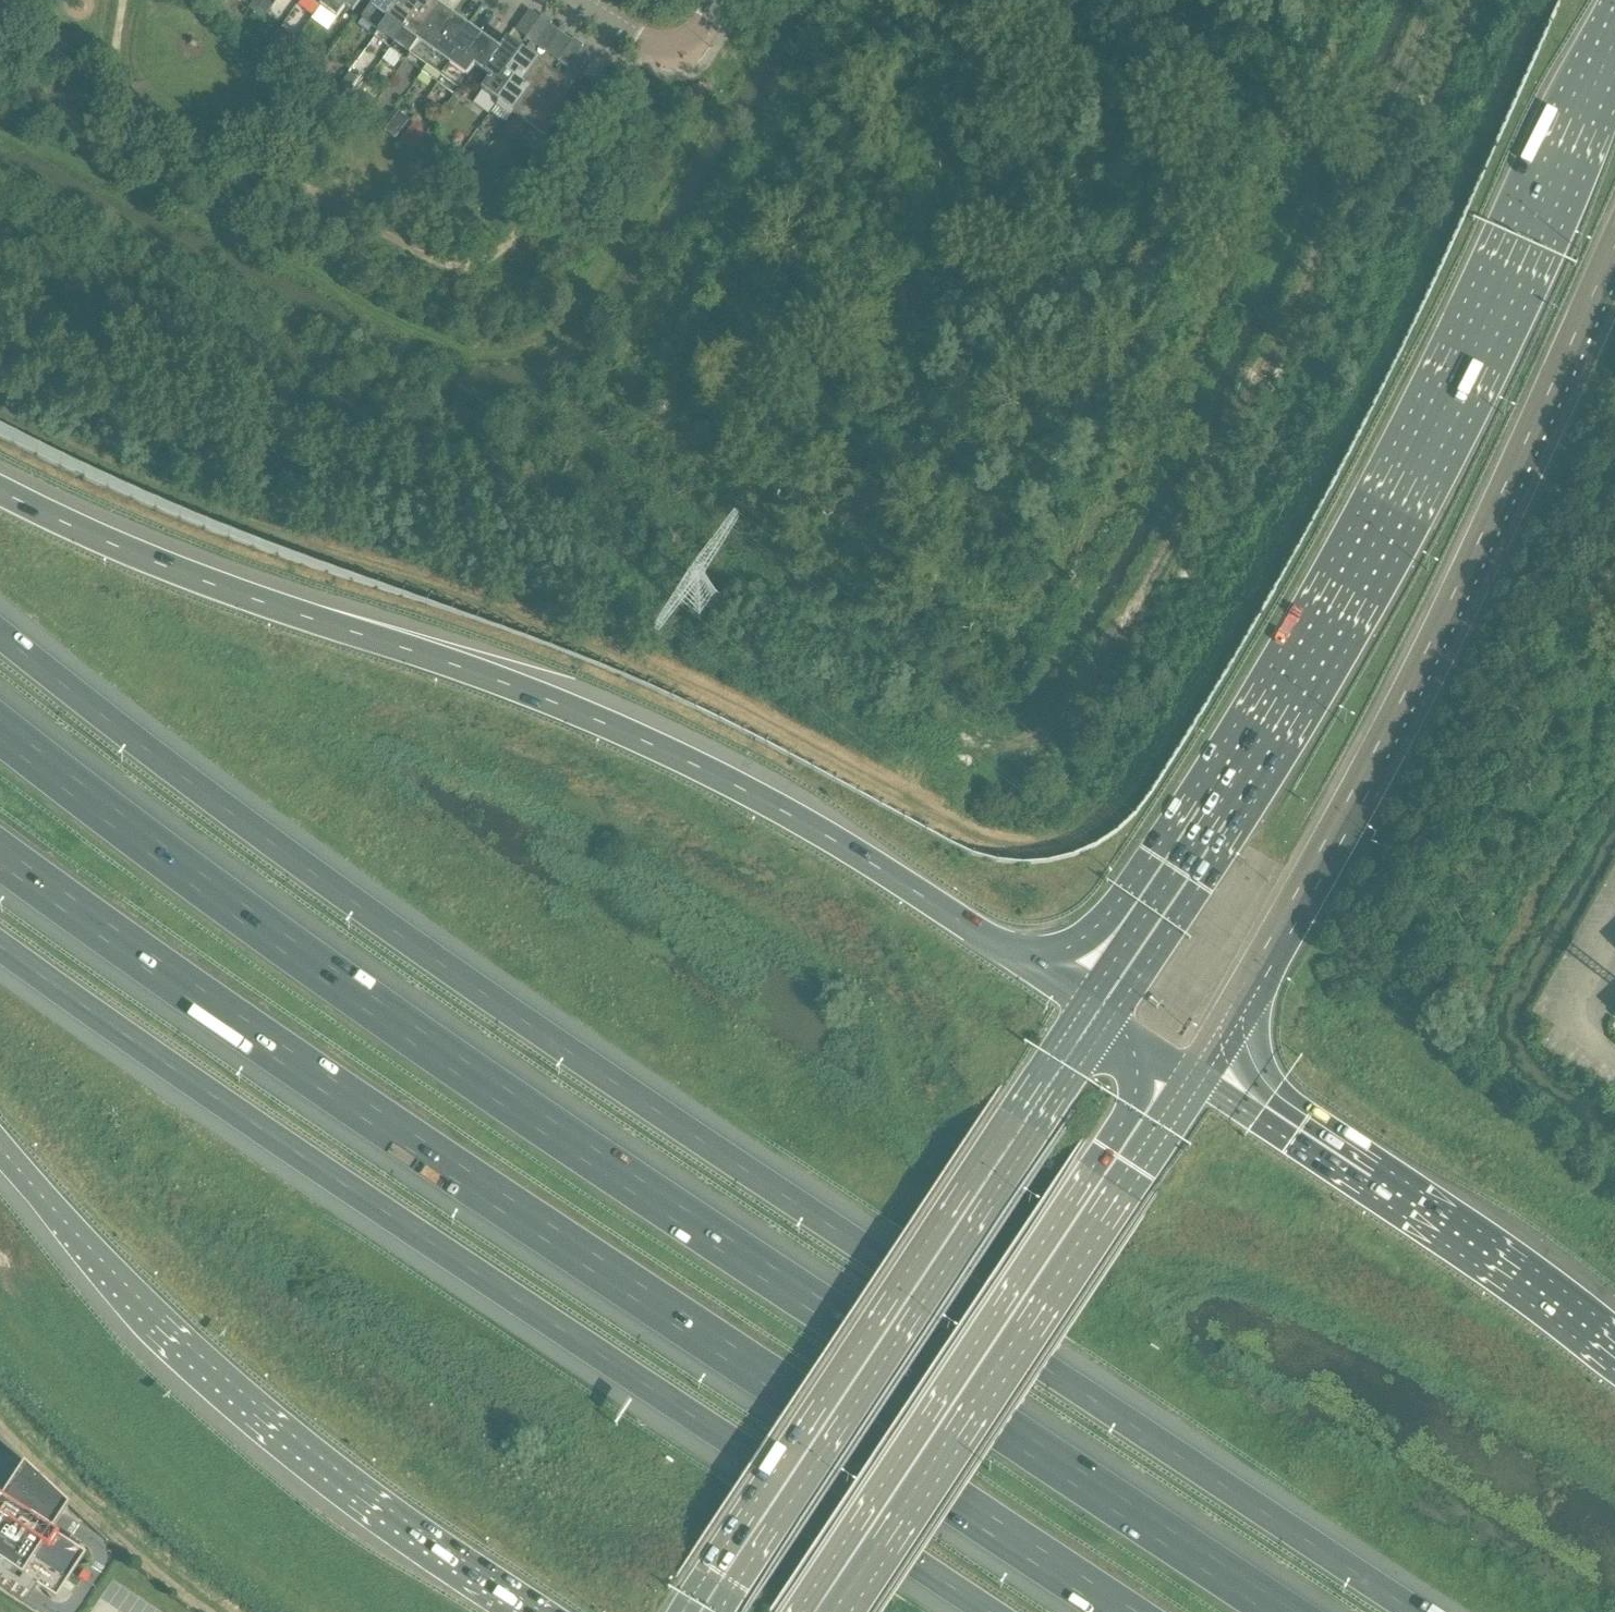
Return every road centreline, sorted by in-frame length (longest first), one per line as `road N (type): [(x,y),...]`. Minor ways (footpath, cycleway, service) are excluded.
road 1 (motorway): [(1417,1611),(532,1026),(208,797),(0,633)]
road 2 (motorway): [(1281,1611),(379,1010),(104,816),(0,732)]
road 3 (motorway): [(0,855),(339,1093),(1121,1611)]
road 4 (motorway): [(1086,1002),(880,869),(708,772),(538,696),(174,570),(0,493)]
road 5 (motorway): [(0,946),(126,1039),(988,1611)]
road 6 (primary): [(1614,47),(1475,347),(1344,597),(1086,1002)]
road 7 (primary): [(1196,1077),(1359,795),(1614,263)]
road 8 (primary): [(1086,1002),(684,1611)]
road 9 (motorway): [(0,1145),(65,1222),(229,1381),(321,1458),(540,1611)]
road 10 (primary): [(843,1611),(1196,1077)]
road 11 (motorway): [(1614,1370),(1476,1266),(1196,1077)]
road 12 (motorway): [(1196,1077),(1086,1002)]
road 13 (residential): [(678,58),(654,58),(572,0)]

